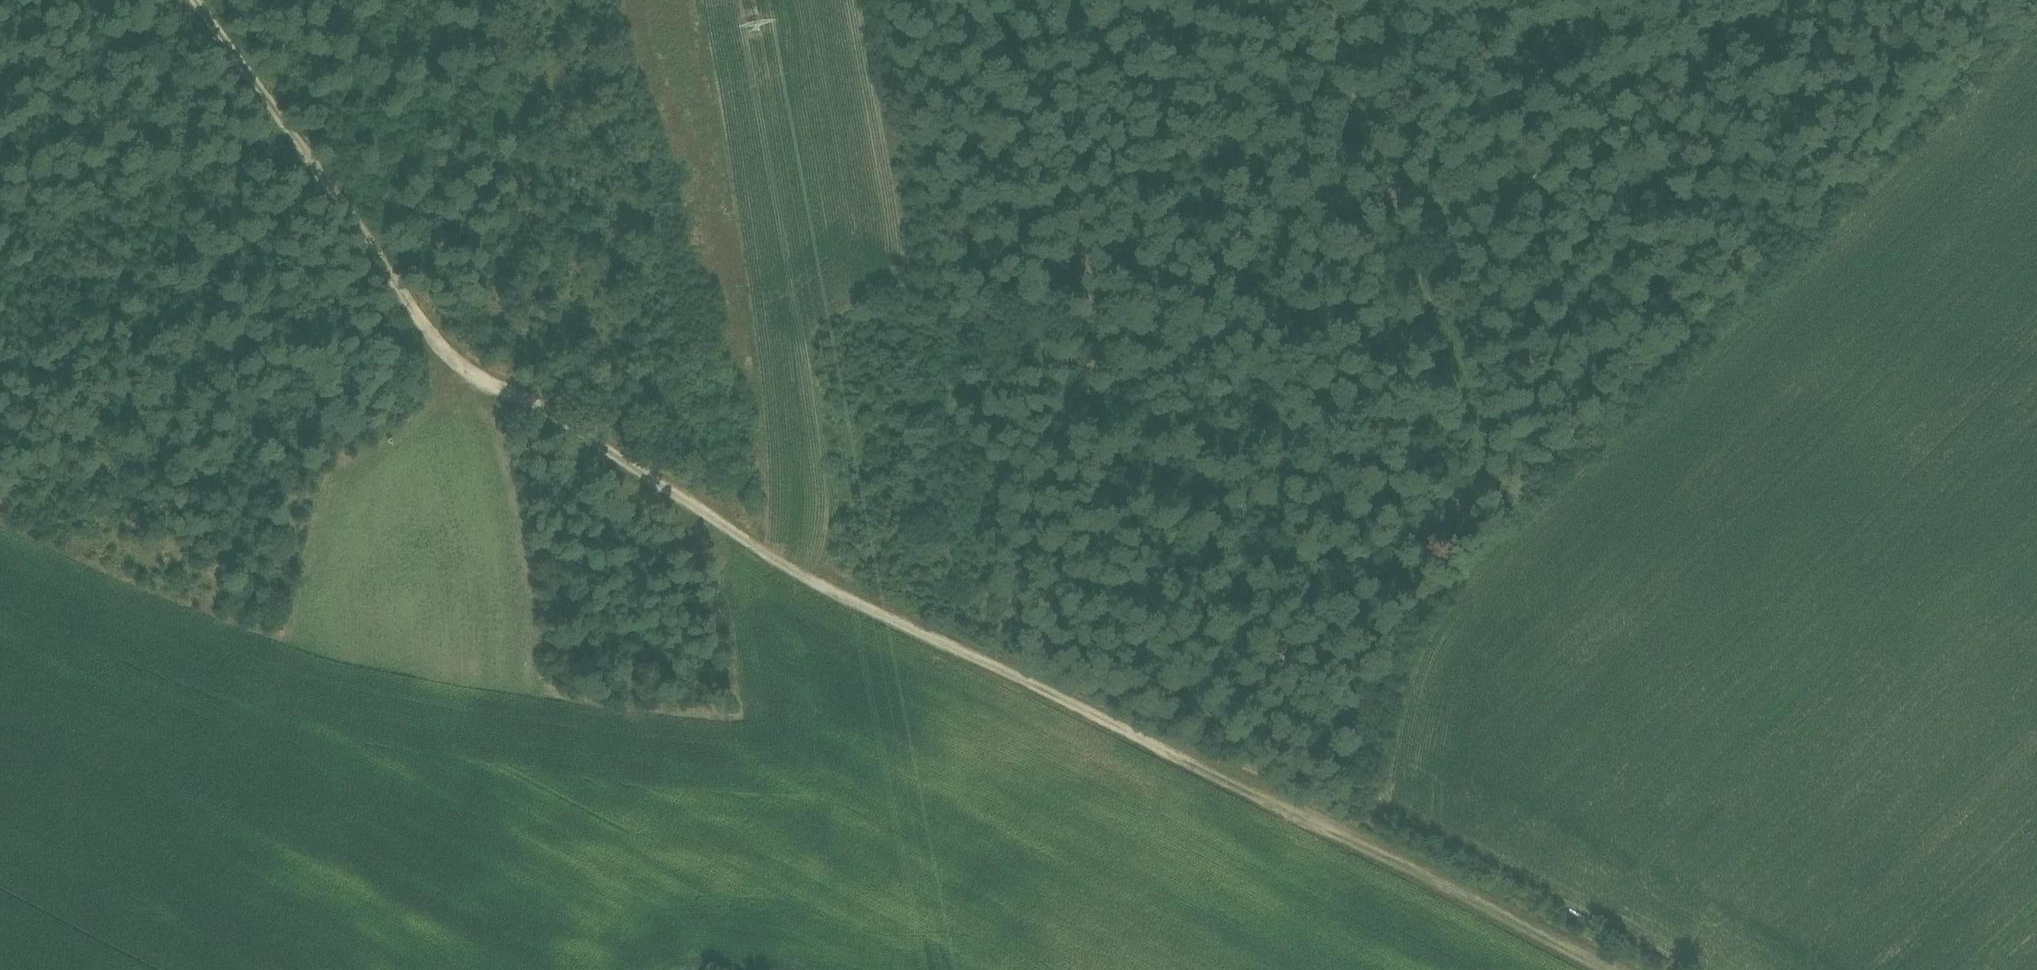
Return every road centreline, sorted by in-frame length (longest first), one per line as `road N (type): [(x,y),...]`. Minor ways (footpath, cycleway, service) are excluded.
road 1 (track): [(186,0),(485,387),(611,465),(1610,969)]

